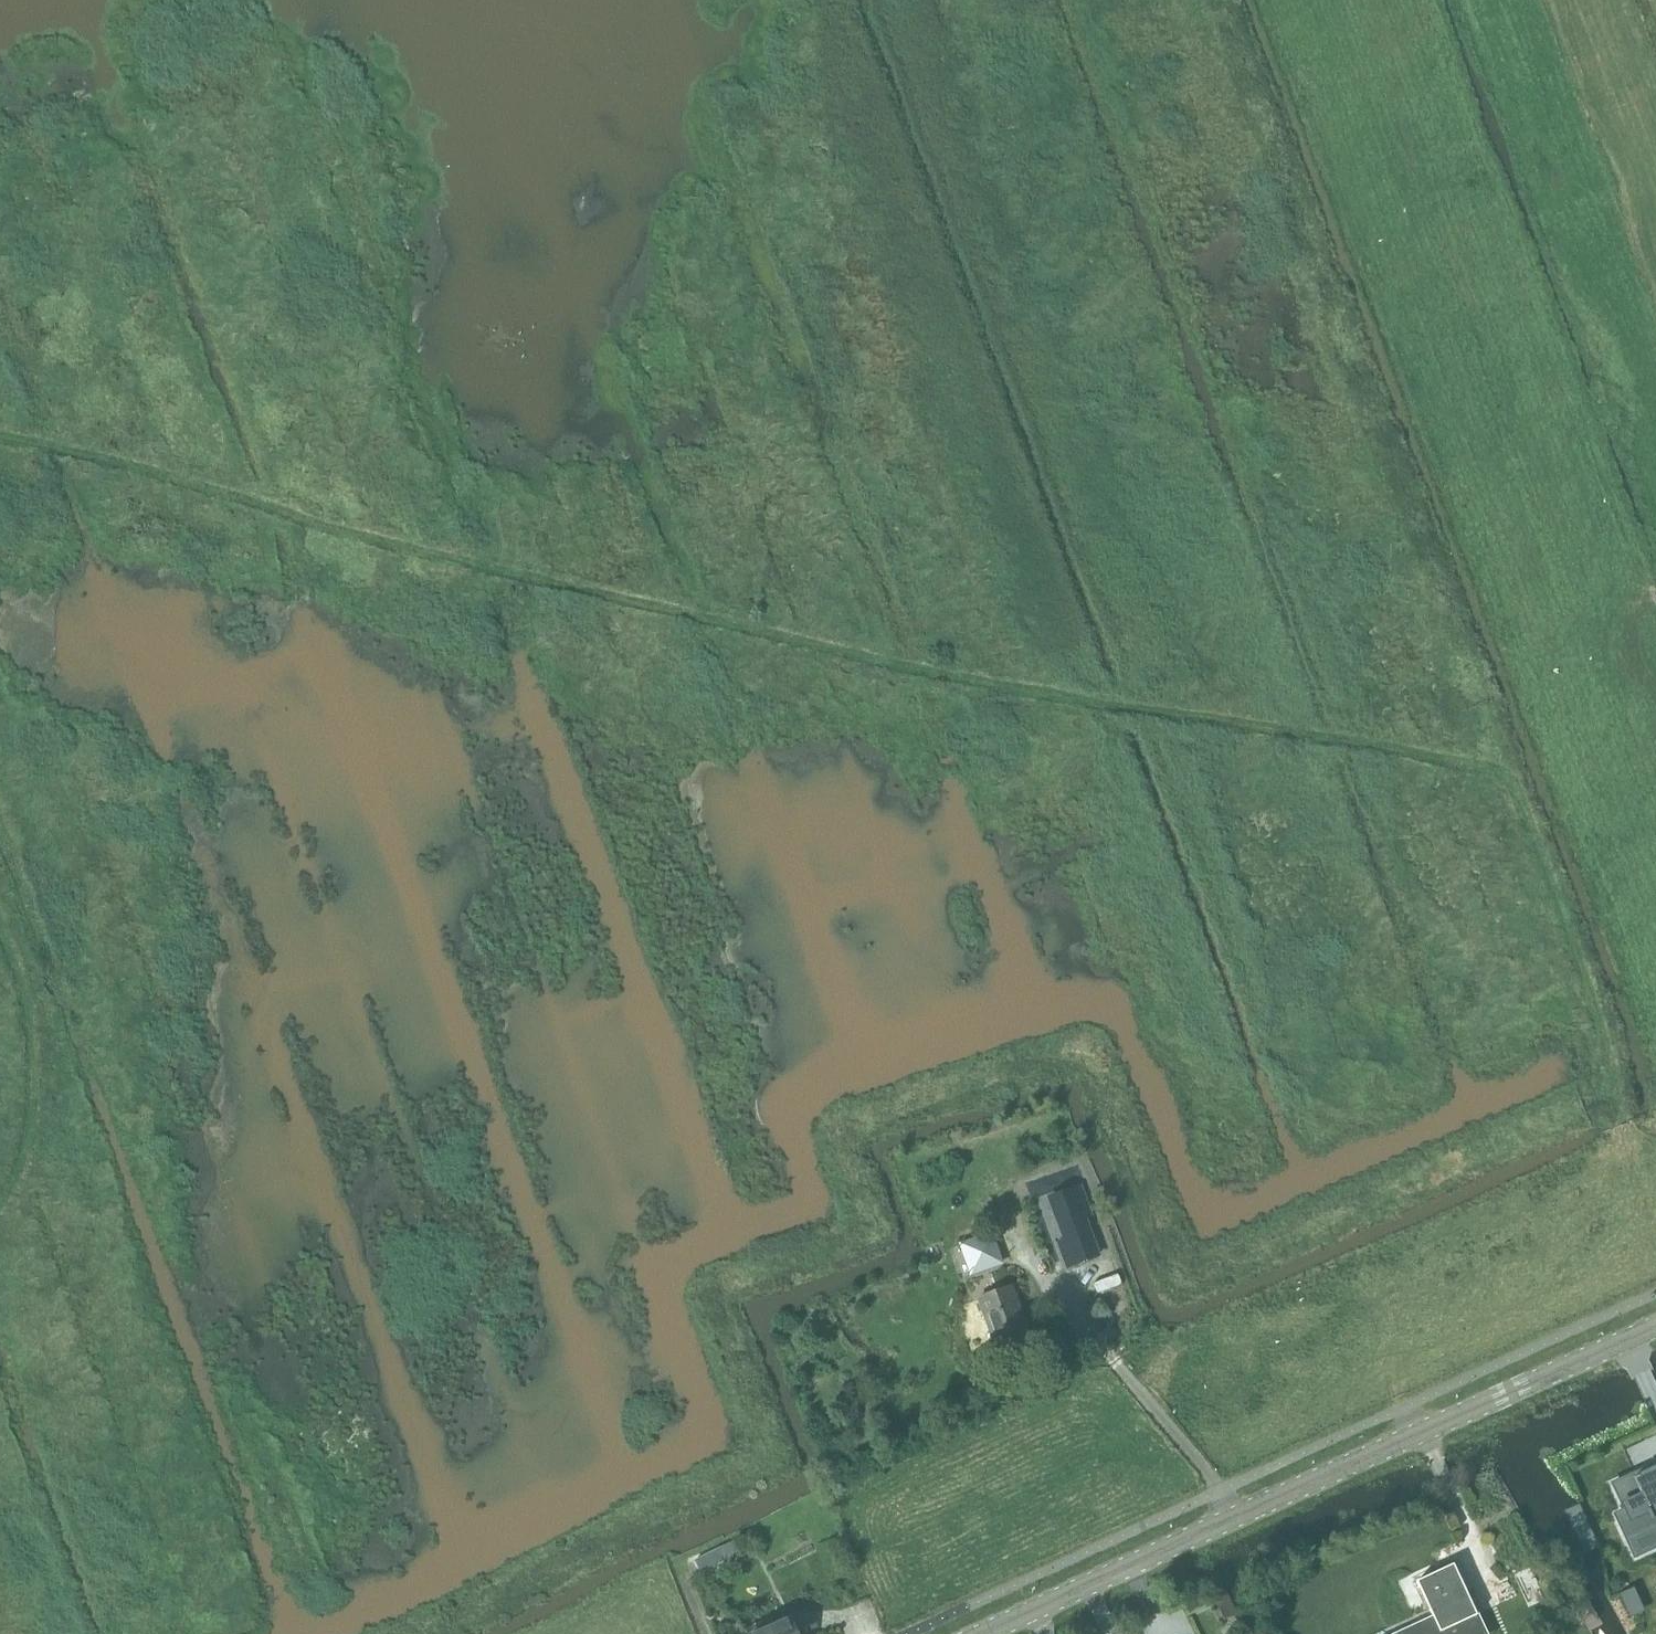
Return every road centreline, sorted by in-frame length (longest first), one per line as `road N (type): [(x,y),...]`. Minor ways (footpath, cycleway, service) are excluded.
road 1 (secondary): [(985,1633),(1655,1327)]

